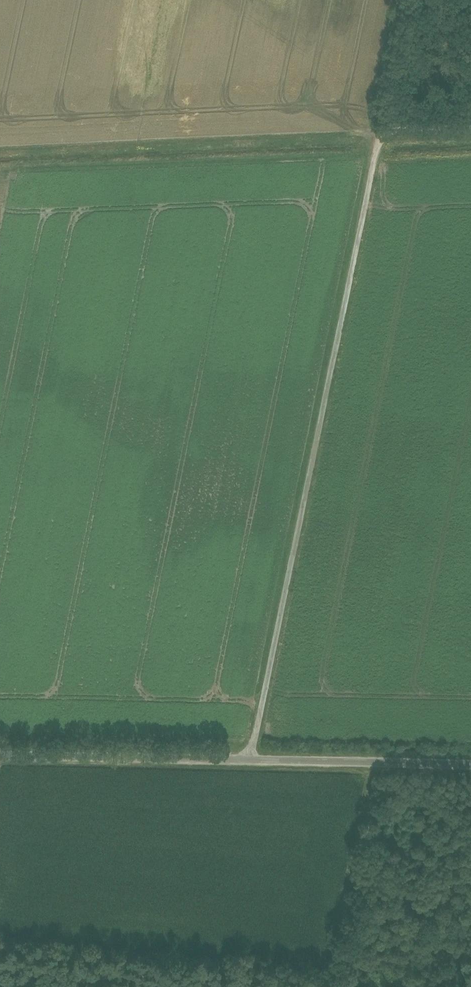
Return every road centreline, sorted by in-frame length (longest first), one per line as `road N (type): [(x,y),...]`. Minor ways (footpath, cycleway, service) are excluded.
road 1 (unclassified): [(470,763),(0,753)]
road 2 (track): [(384,127),(410,0)]

